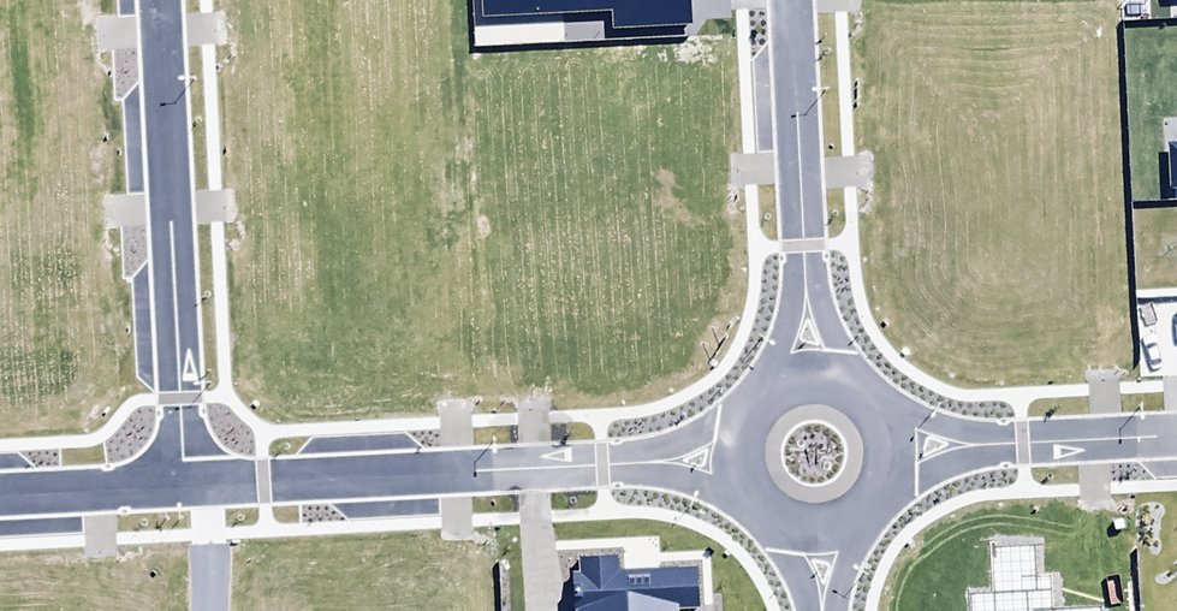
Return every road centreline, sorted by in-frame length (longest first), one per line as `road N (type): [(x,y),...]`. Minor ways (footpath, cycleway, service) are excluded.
road 1 (residential): [(740,459),(185,486)]
road 2 (residential): [(185,486),(160,0)]
road 3 (residential): [(790,0),(811,381)]
road 4 (residential): [(889,450),(1176,436)]
road 5 (residential): [(185,486),(0,495)]
road 6 (residential): [(889,450),(875,505),(851,524),(819,531)]
road 7 (residential): [(740,459),(743,428),(758,403),(785,385),(811,381)]

